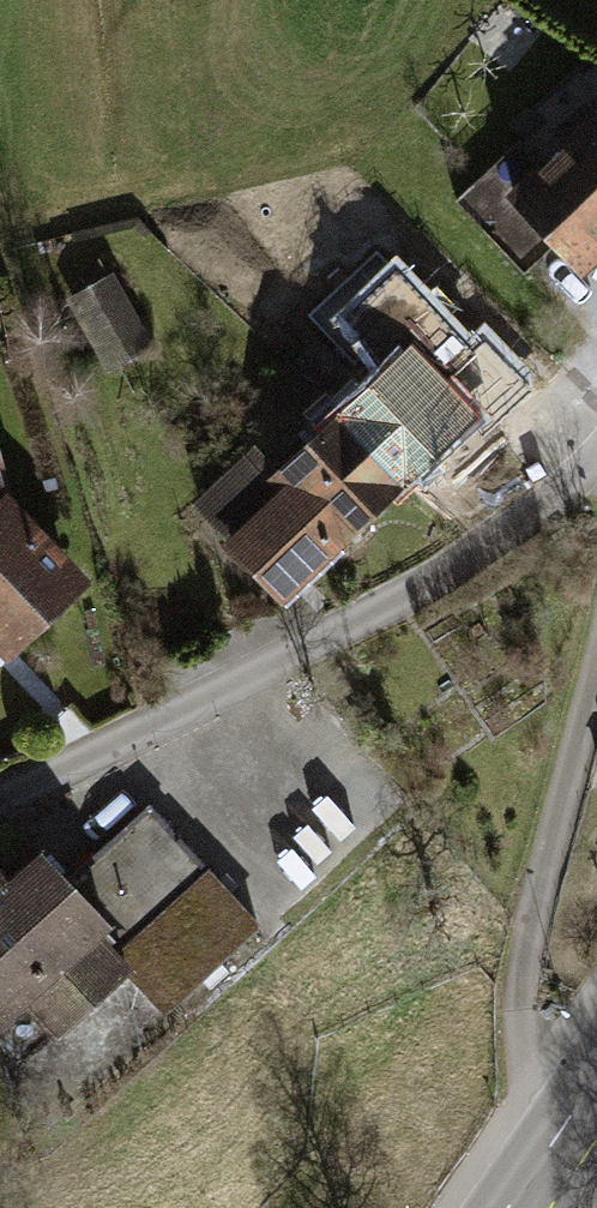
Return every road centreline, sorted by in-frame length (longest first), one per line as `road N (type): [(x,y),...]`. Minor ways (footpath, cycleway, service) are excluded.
road 1 (residential): [(596,465),(0,809)]
road 2 (residential): [(596,688),(521,995),(533,1094),(564,1129)]

